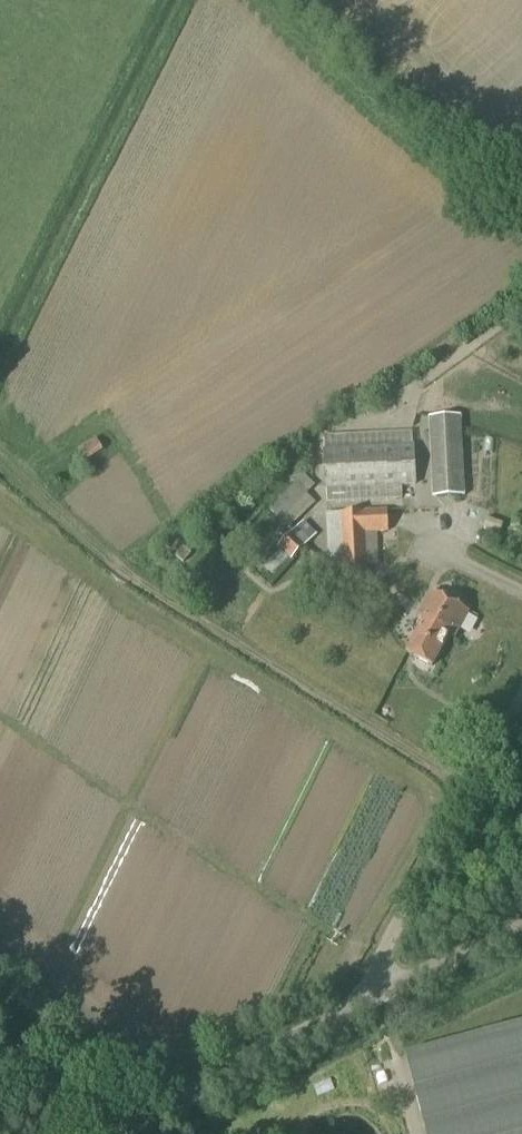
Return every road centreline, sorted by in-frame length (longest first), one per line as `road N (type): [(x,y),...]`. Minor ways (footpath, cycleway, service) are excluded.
road 1 (track): [(470,799),(172,607),(0,459)]
road 2 (unclassified): [(387,983),(388,961),(521,698)]
road 3 (unclassified): [(131,1133),(387,983)]
road 4 (unclassified): [(387,983),(521,915)]
road 5 (track): [(0,1041),(109,1133)]

